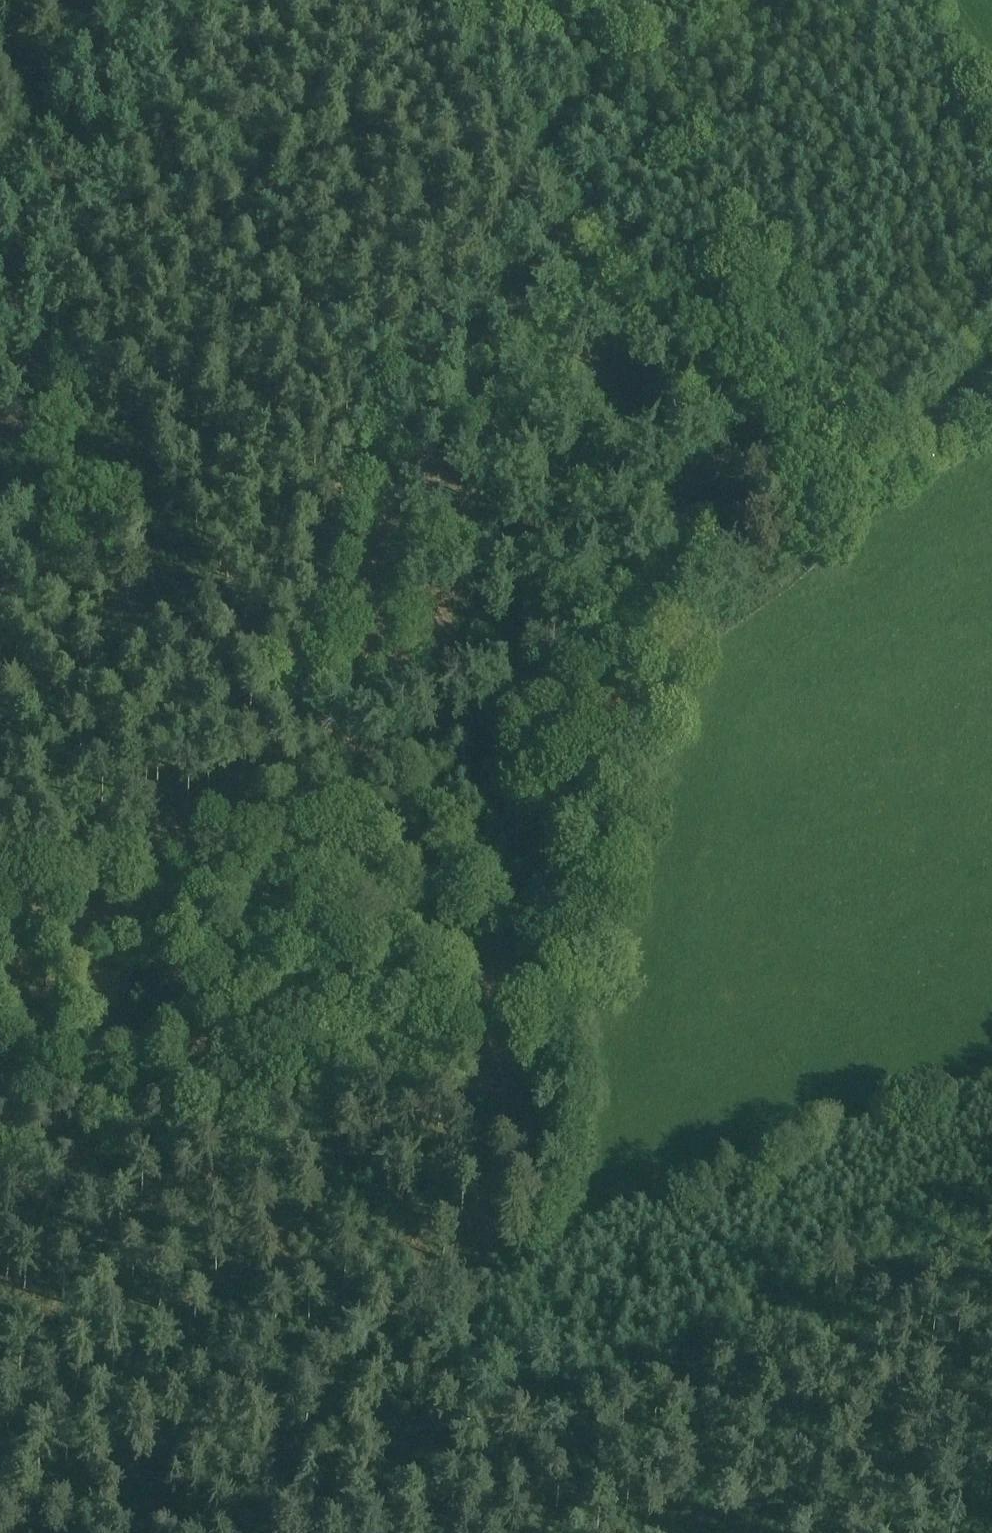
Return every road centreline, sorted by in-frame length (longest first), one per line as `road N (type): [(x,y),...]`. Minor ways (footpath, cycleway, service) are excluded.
road 1 (track): [(0,889),(672,655),(814,552),(902,447)]
road 2 (track): [(131,0),(0,213)]

